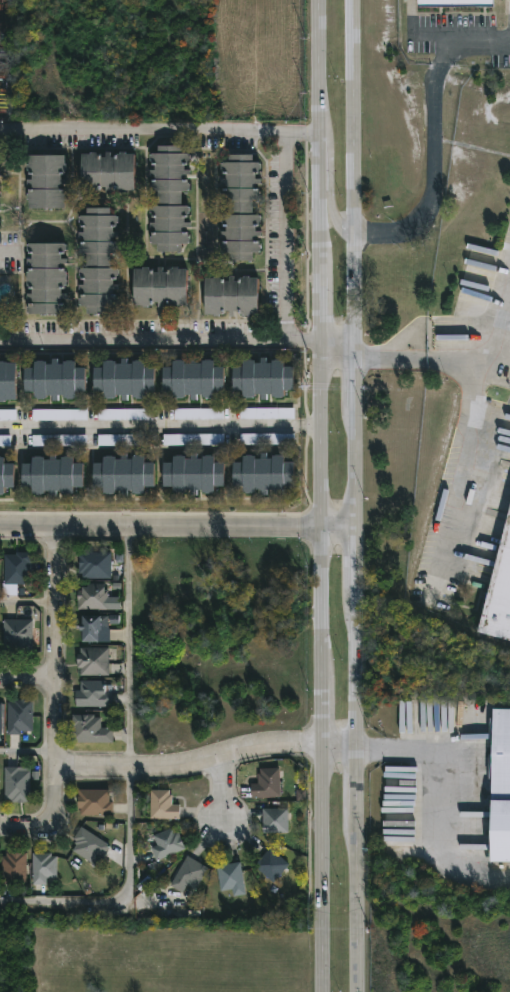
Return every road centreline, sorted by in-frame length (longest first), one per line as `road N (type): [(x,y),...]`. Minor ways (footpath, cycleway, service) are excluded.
road 1 (secondary): [(358,991),(351,0)]
road 2 (secondary): [(320,0),(326,991)]
road 3 (residential): [(325,527),(0,527)]
road 4 (residential): [(60,772),(186,771),(271,748),(358,743)]
road 5 (residential): [(57,527),(60,808),(52,825)]

